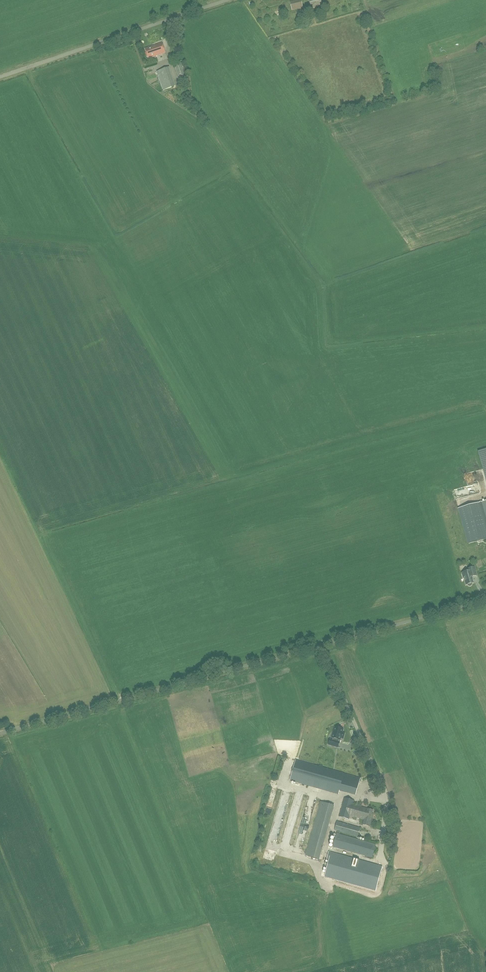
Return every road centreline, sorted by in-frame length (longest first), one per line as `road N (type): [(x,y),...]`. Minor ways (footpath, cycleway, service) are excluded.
road 1 (unclassified): [(0,733),(485,600)]
road 2 (unclassified): [(0,76),(226,0)]

